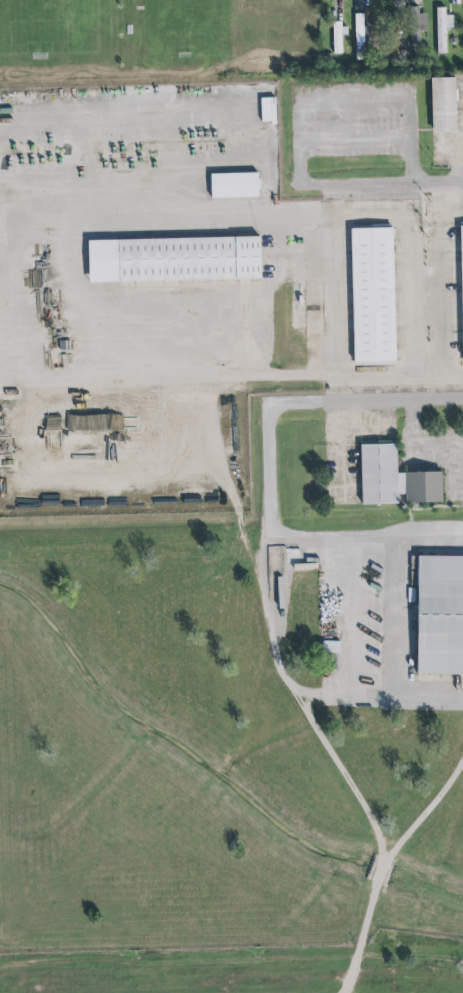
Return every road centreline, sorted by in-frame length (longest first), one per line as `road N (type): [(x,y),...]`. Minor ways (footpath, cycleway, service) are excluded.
road 1 (track): [(0,965),(462,963)]
road 2 (residential): [(269,506),(270,401),(462,397)]
road 3 (residential): [(462,182),(302,186)]

